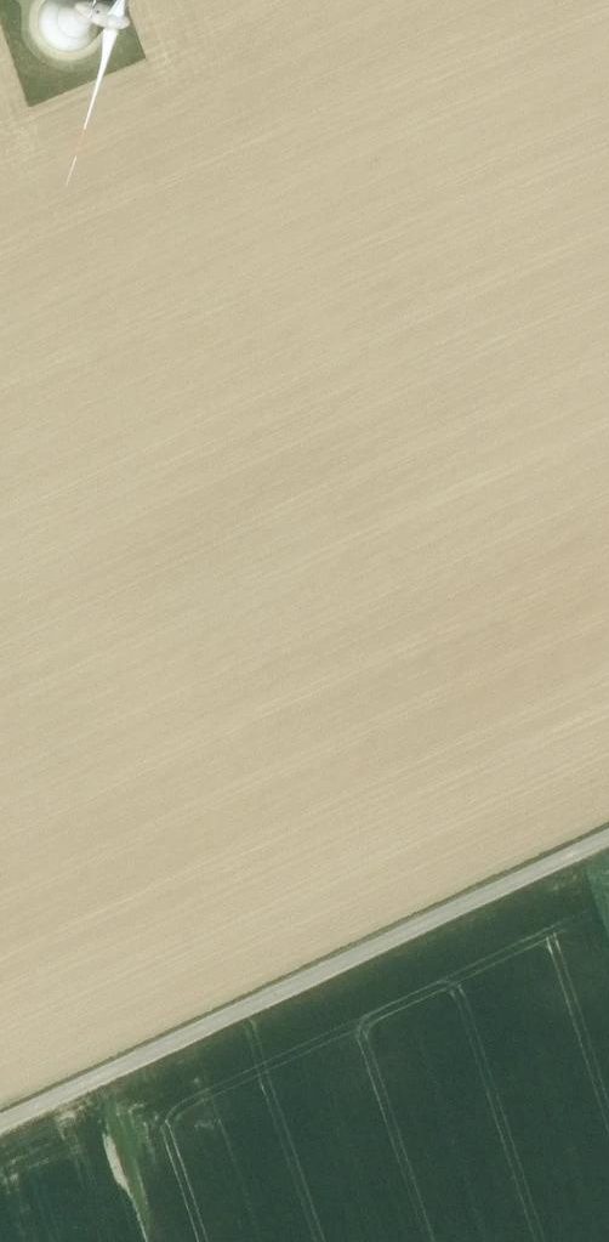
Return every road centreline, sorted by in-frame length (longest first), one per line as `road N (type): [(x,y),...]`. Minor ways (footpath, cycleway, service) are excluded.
road 1 (track): [(0,1125),(608,839)]

